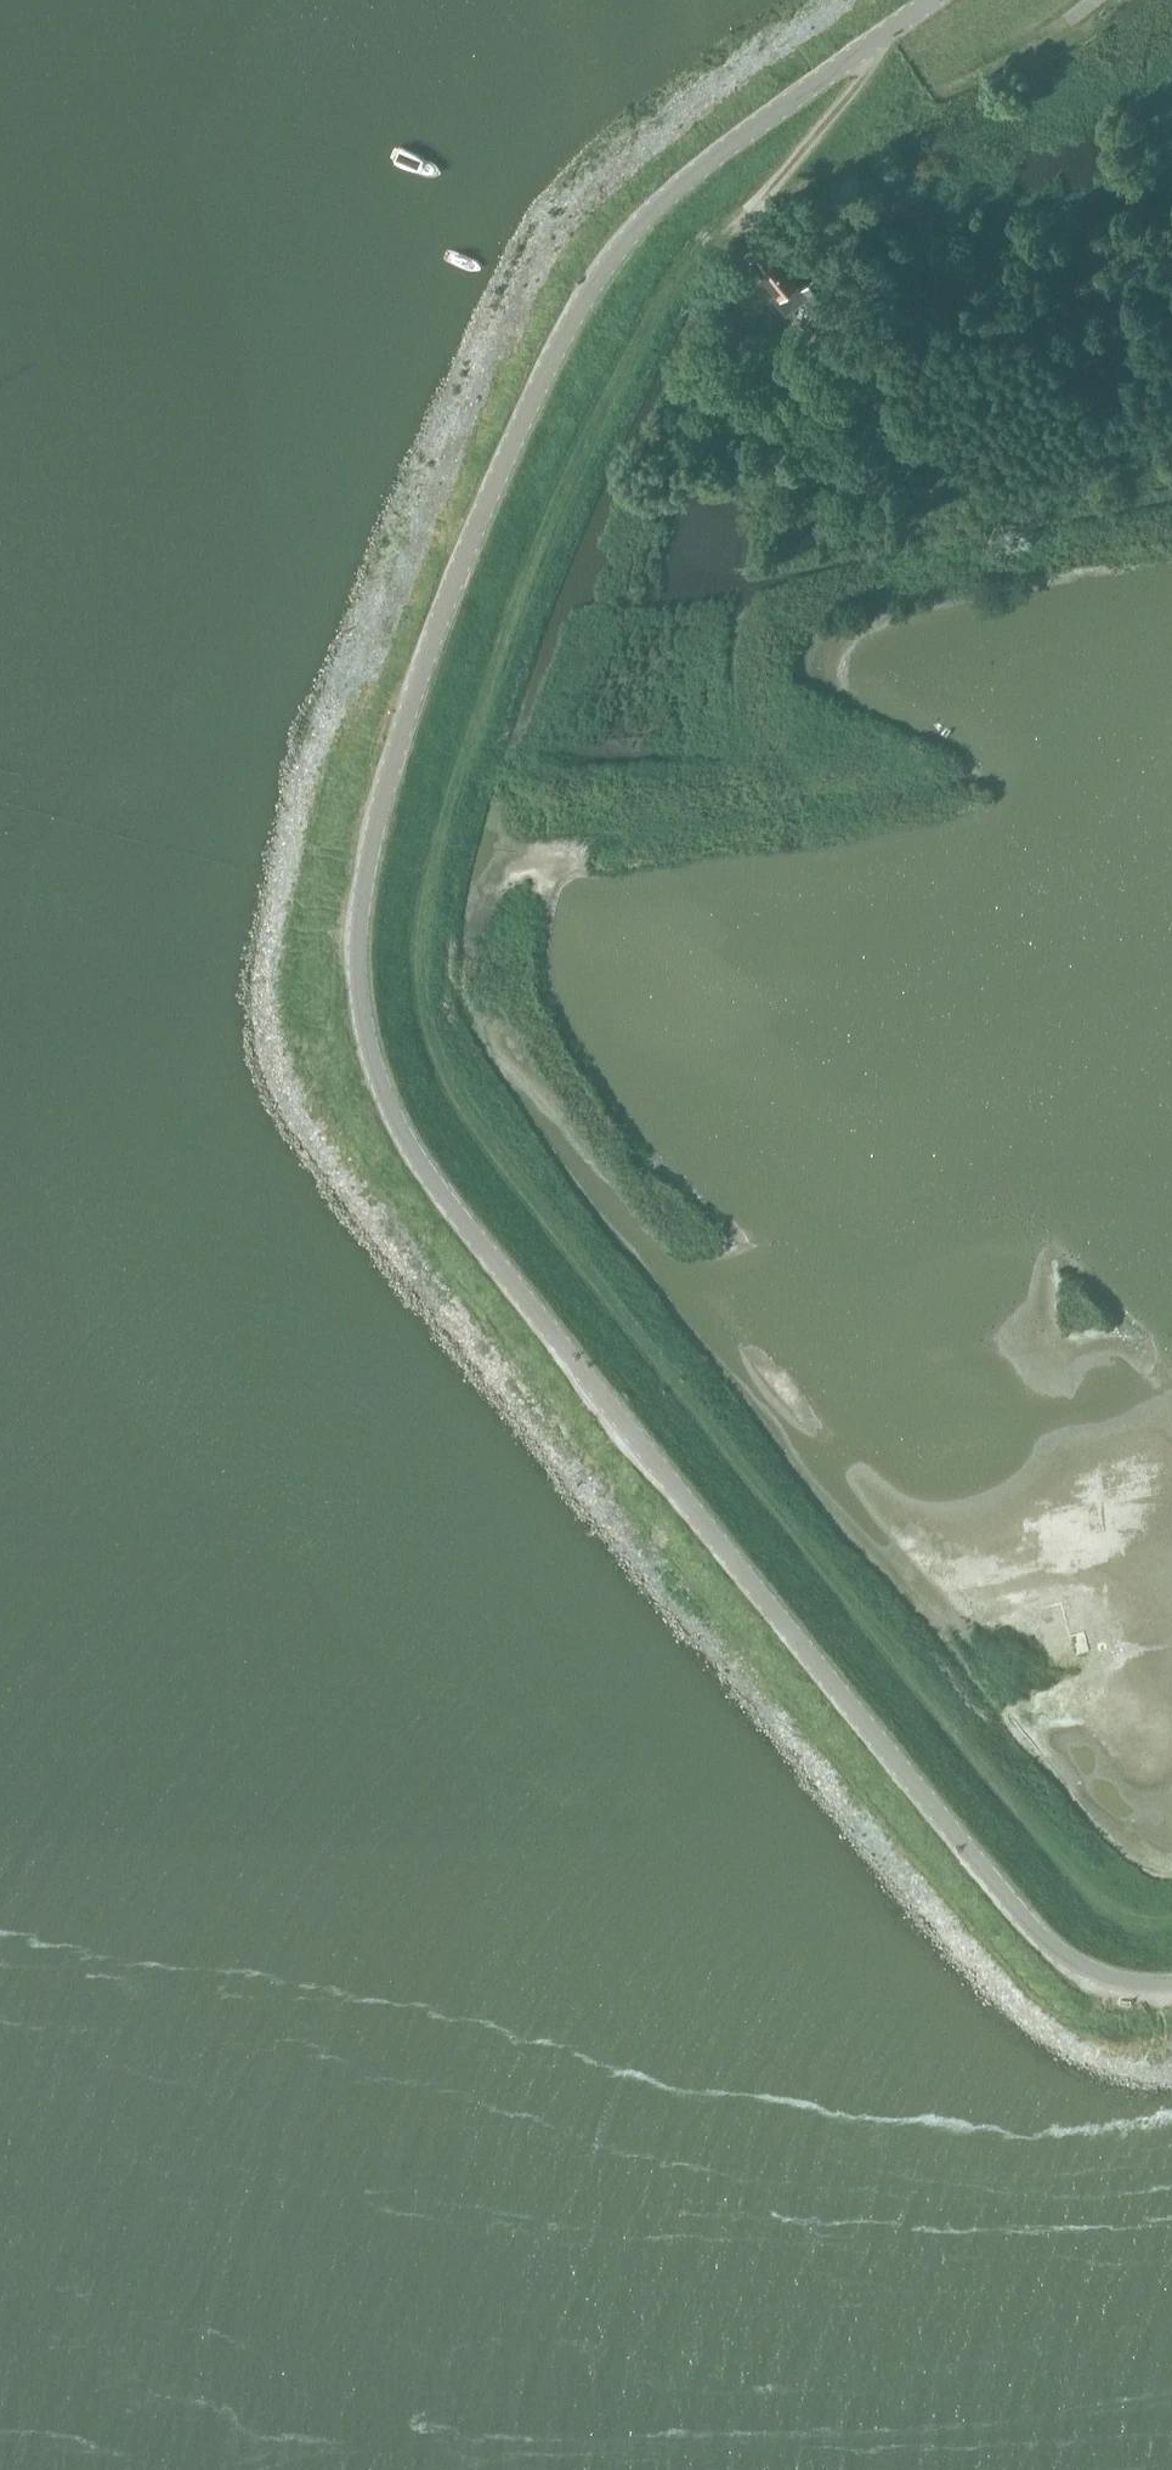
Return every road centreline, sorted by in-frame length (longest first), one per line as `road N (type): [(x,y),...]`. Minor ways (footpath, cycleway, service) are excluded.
road 1 (tertiary): [(928,0),(702,164),(635,229),(580,305),(499,475),(399,739),(365,889),(363,1009),(409,1134),(476,1233),(1041,1933),(1101,1977),(1171,1988)]
road 2 (track): [(1171,1920),(1108,1910),(779,1514),(477,1126),(423,1000),(429,873),(492,673),(570,469),(691,252),(728,228)]
road 3 (track): [(728,228),(863,76),(887,29)]
road 4 (track): [(933,94),(1092,0)]

